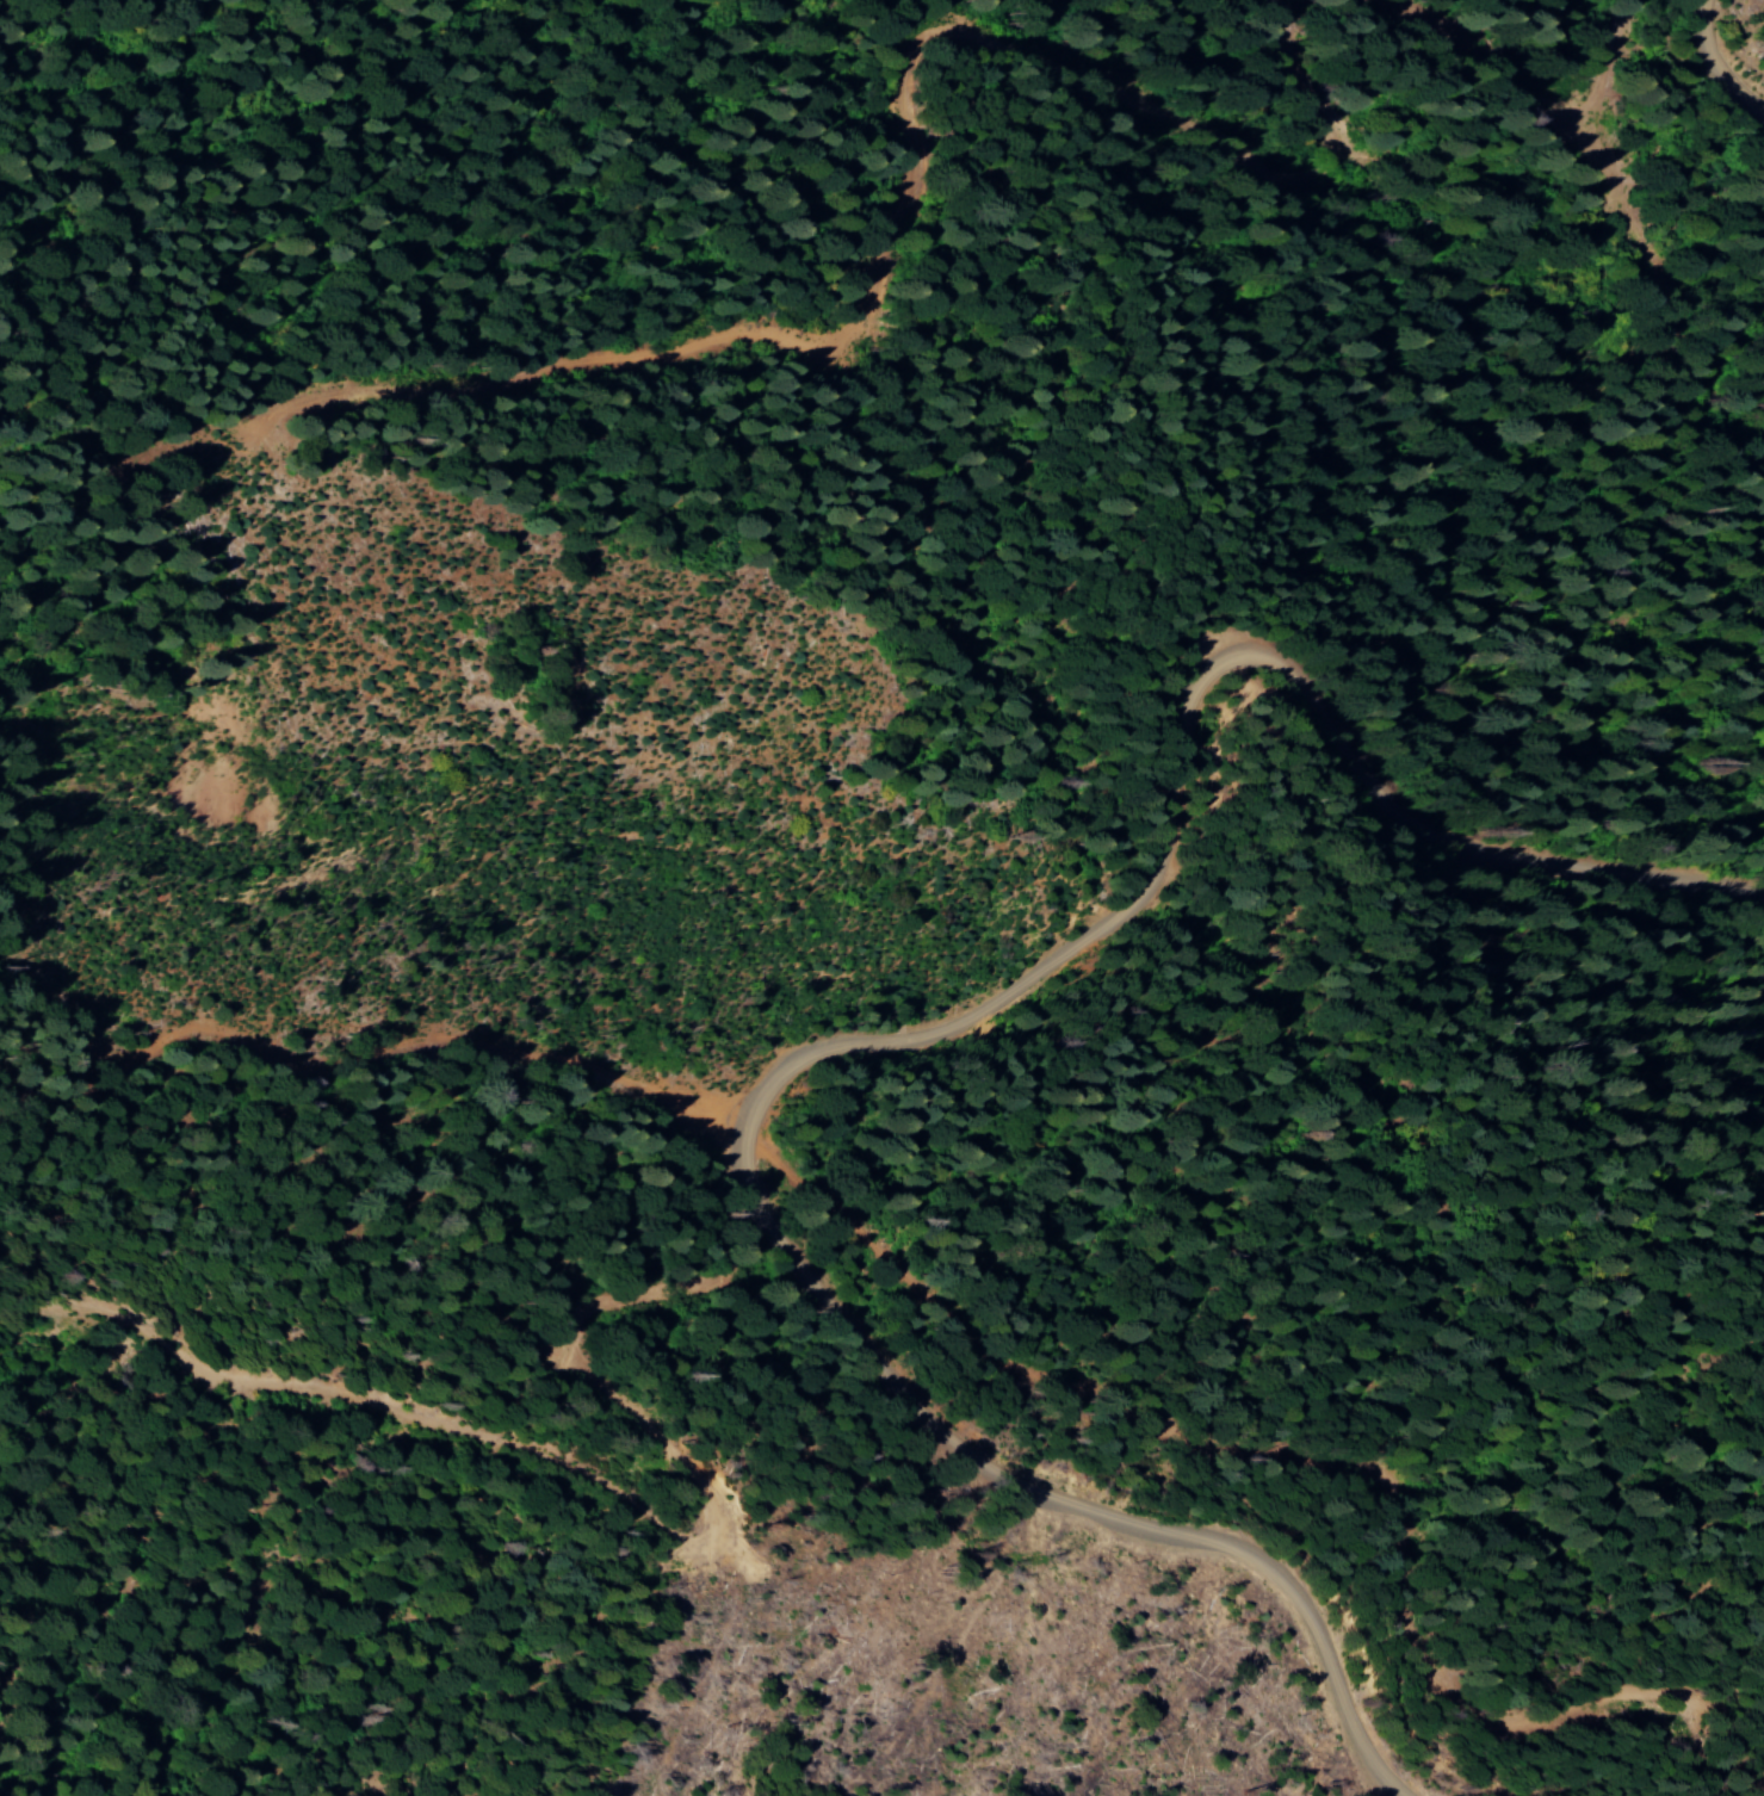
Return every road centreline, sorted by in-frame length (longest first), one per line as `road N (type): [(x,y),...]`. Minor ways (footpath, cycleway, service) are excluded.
road 1 (residential): [(1400,1795),(1358,1723),(1314,1612),(1270,1565),(1047,1498),(970,1456),(934,1424),(756,1204),(745,1168),(750,1128),(773,1086),(804,1060),(970,1032),(1135,912),(1164,877),(1172,850),(1196,694),(1209,674),(1239,657),(1279,664),(1422,805),(1474,840),(1524,857),(1763,894)]
road 2 (residential): [(1763,122),(1738,103),(1713,66),(1708,0)]

